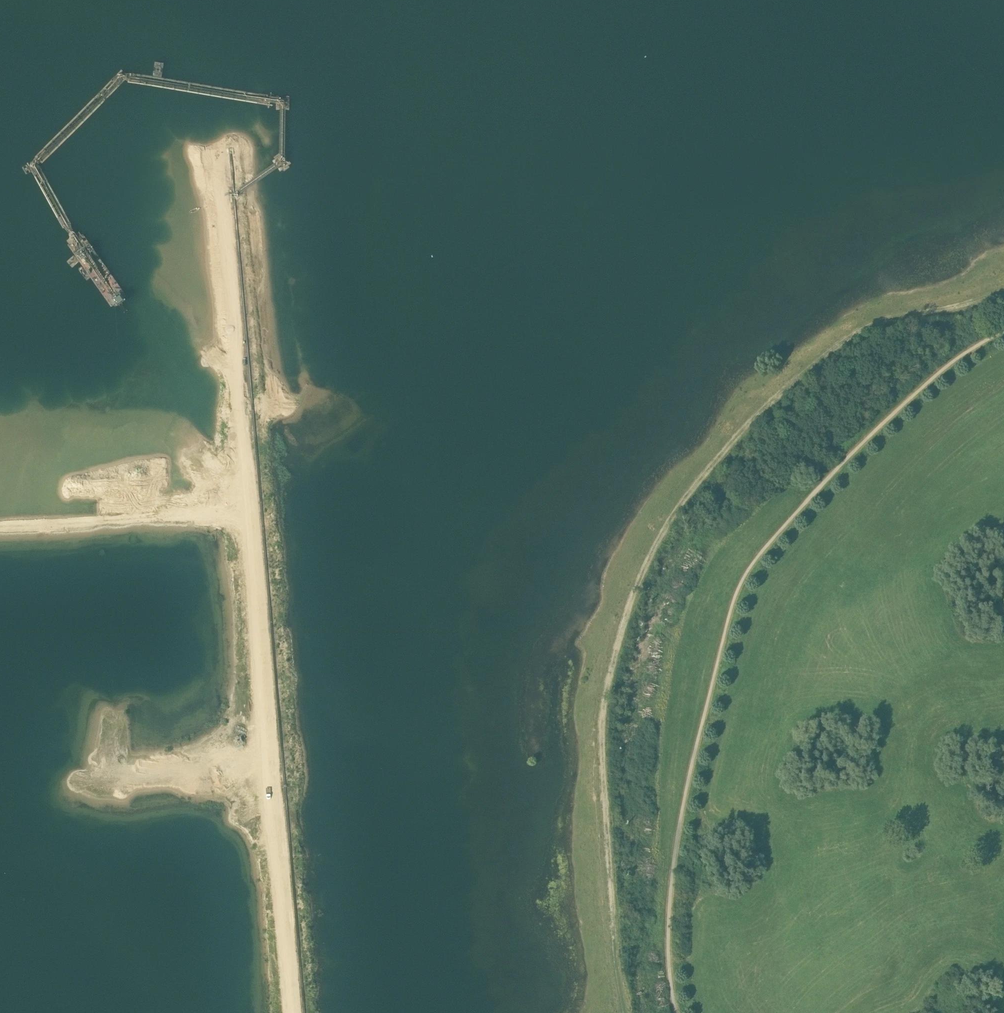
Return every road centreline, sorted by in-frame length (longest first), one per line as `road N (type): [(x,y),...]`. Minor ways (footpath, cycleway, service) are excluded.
road 1 (track): [(292,1012),(207,0)]
road 2 (track): [(1003,329),(950,363),(844,460),(761,552),(736,592),(677,849),(670,949),(677,1012)]

